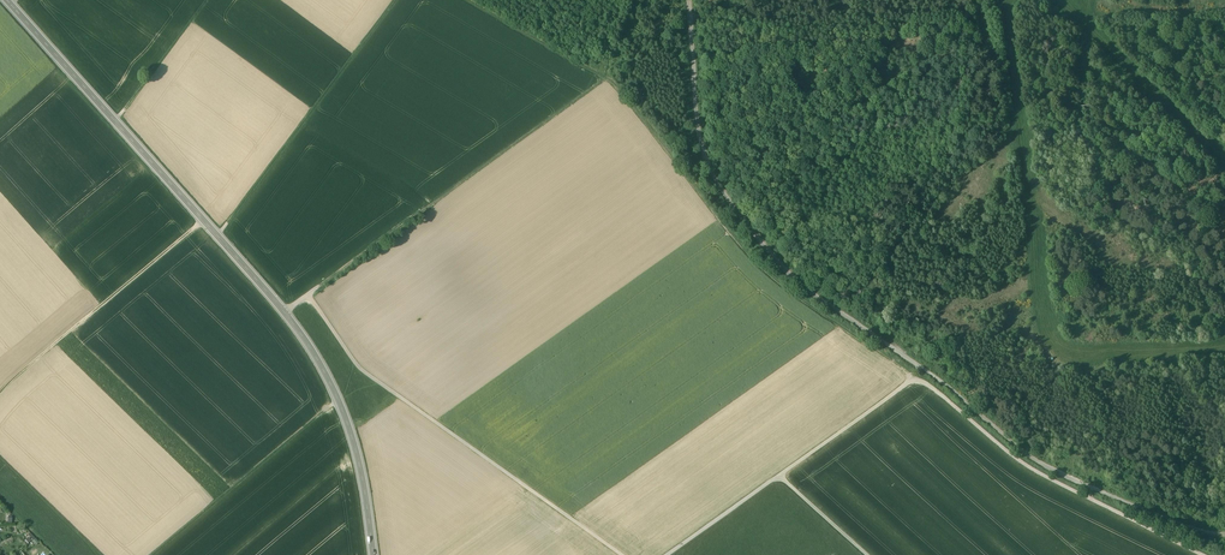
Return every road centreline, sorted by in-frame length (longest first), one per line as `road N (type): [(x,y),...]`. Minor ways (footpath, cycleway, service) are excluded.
road 1 (tertiary): [(373,554),(352,437),(303,337),(7,0)]
road 2 (track): [(929,375),(808,292),(725,198),(698,131),(689,0)]
road 3 (track): [(285,312),(308,294),(365,372),(621,554)]
road 4 (track): [(308,294),(609,78)]
road 5 (track): [(1224,537),(1186,529),(1036,460),(929,375)]
road 6 (track): [(1197,554),(1031,471),(916,380)]
road 7 (track): [(222,240),(399,0)]
road 8 (track): [(0,401),(208,225)]
road 9 (track): [(339,400),(151,554)]
road 10 (track): [(779,476),(916,380)]
road 11 (track): [(119,126),(213,0)]
road 12 (track): [(667,554),(779,476)]

